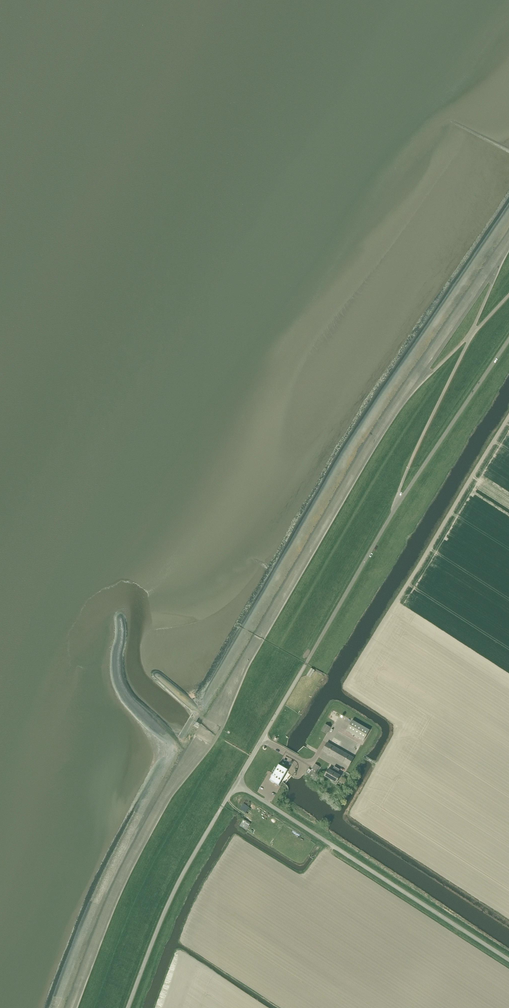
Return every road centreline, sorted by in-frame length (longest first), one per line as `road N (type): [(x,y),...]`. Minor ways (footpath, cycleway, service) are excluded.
road 1 (unclassified): [(237,783),(400,504),(508,340)]
road 2 (unclassified): [(508,960),(237,783)]
road 3 (unclassified): [(128,1007),(174,893),(237,783)]

